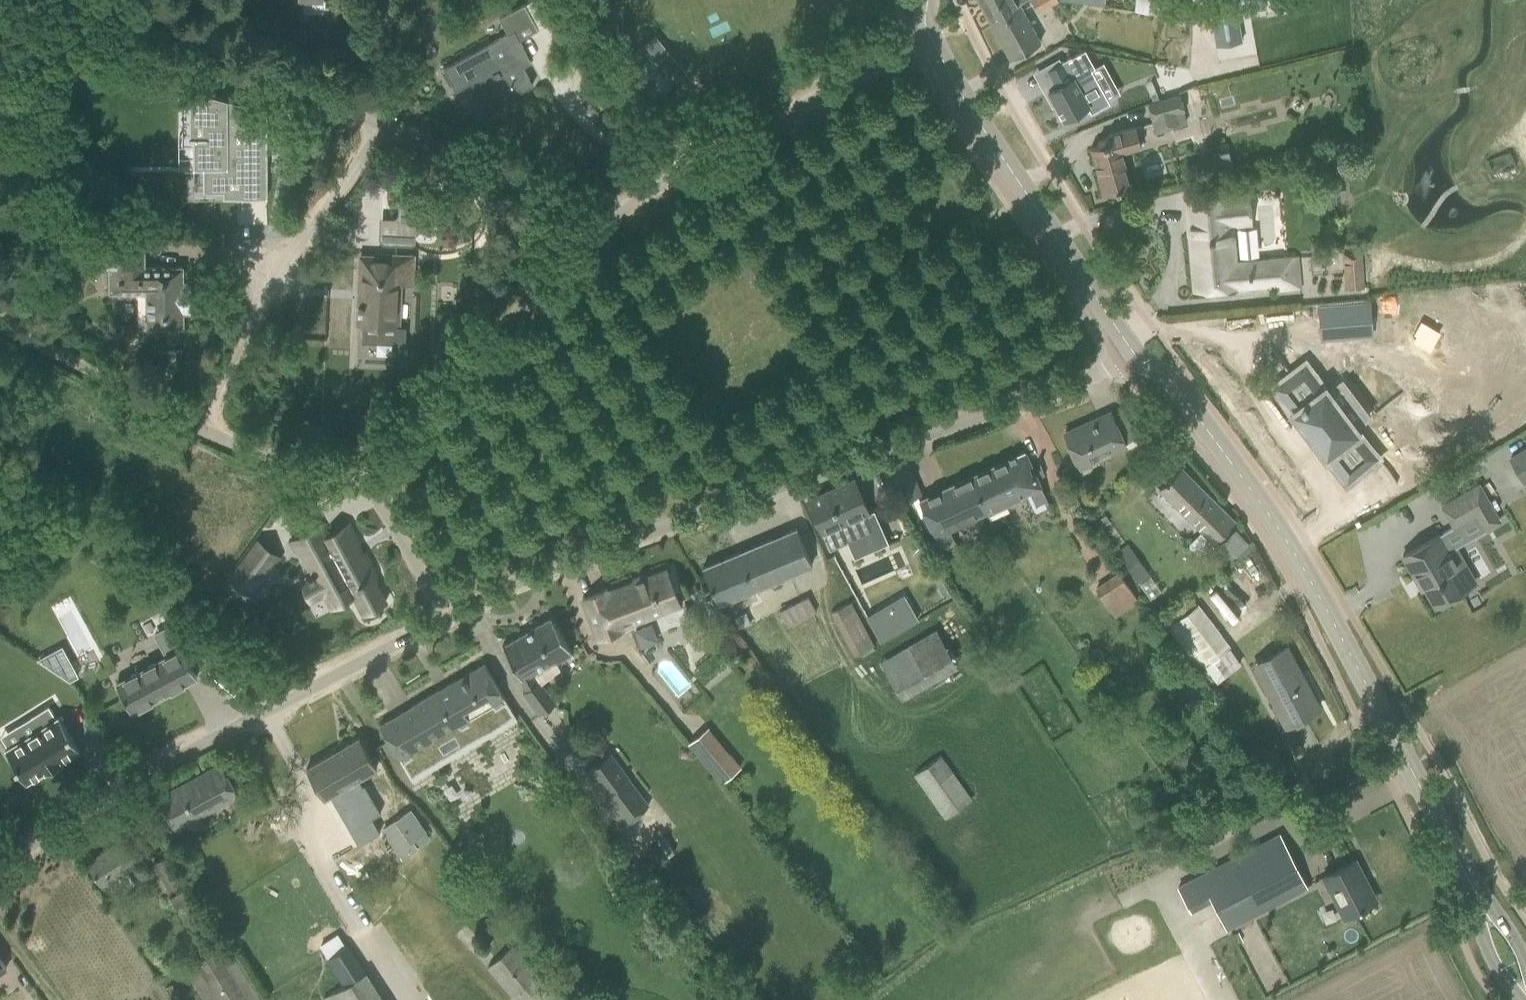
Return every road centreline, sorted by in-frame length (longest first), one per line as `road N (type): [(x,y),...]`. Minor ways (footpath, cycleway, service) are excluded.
road 1 (residential): [(447,618),(612,541),(1042,396),(1119,362)]
road 2 (tertiary): [(1480,910),(1302,566),(1166,374),(1129,350)]
road 3 (residential): [(0,857),(75,808),(447,618)]
road 4 (residential): [(604,211),(932,36)]
road 5 (tertiary): [(1129,350),(932,36)]
road 6 (residential): [(381,496),(398,456),(604,211)]
road 7 (residential): [(203,425),(273,279),(384,126)]
road 8 (residential): [(384,126),(113,0)]
road 9 (residential): [(604,211),(384,126)]
road 10 (residential): [(203,425),(0,322)]
road 11 (residential): [(381,496),(203,425)]
road 12 (residential): [(447,618),(381,496)]

